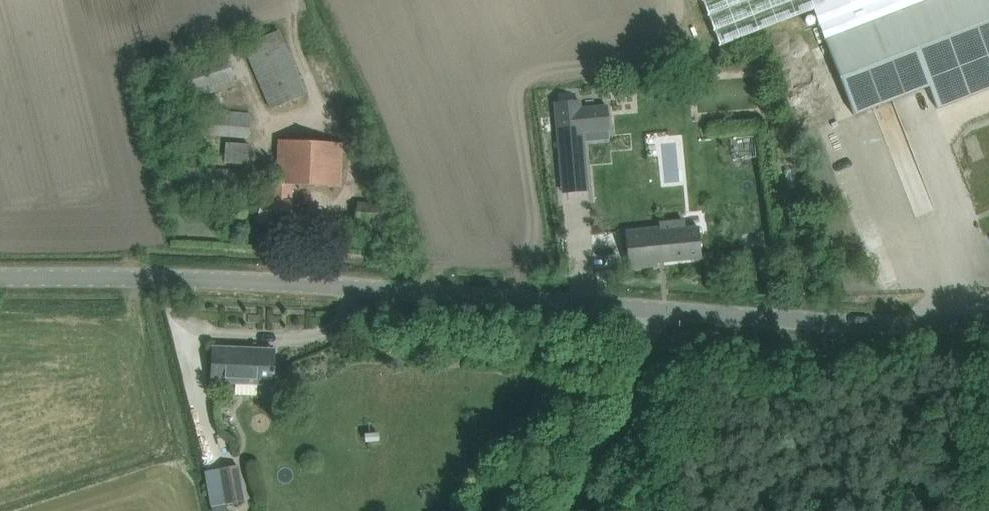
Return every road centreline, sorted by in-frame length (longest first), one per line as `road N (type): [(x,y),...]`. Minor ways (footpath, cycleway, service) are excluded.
road 1 (unclassified): [(640,307),(441,284),(0,274)]
road 2 (unclassified): [(988,322),(741,319),(640,307)]
road 3 (unclassified): [(640,307),(537,510)]

